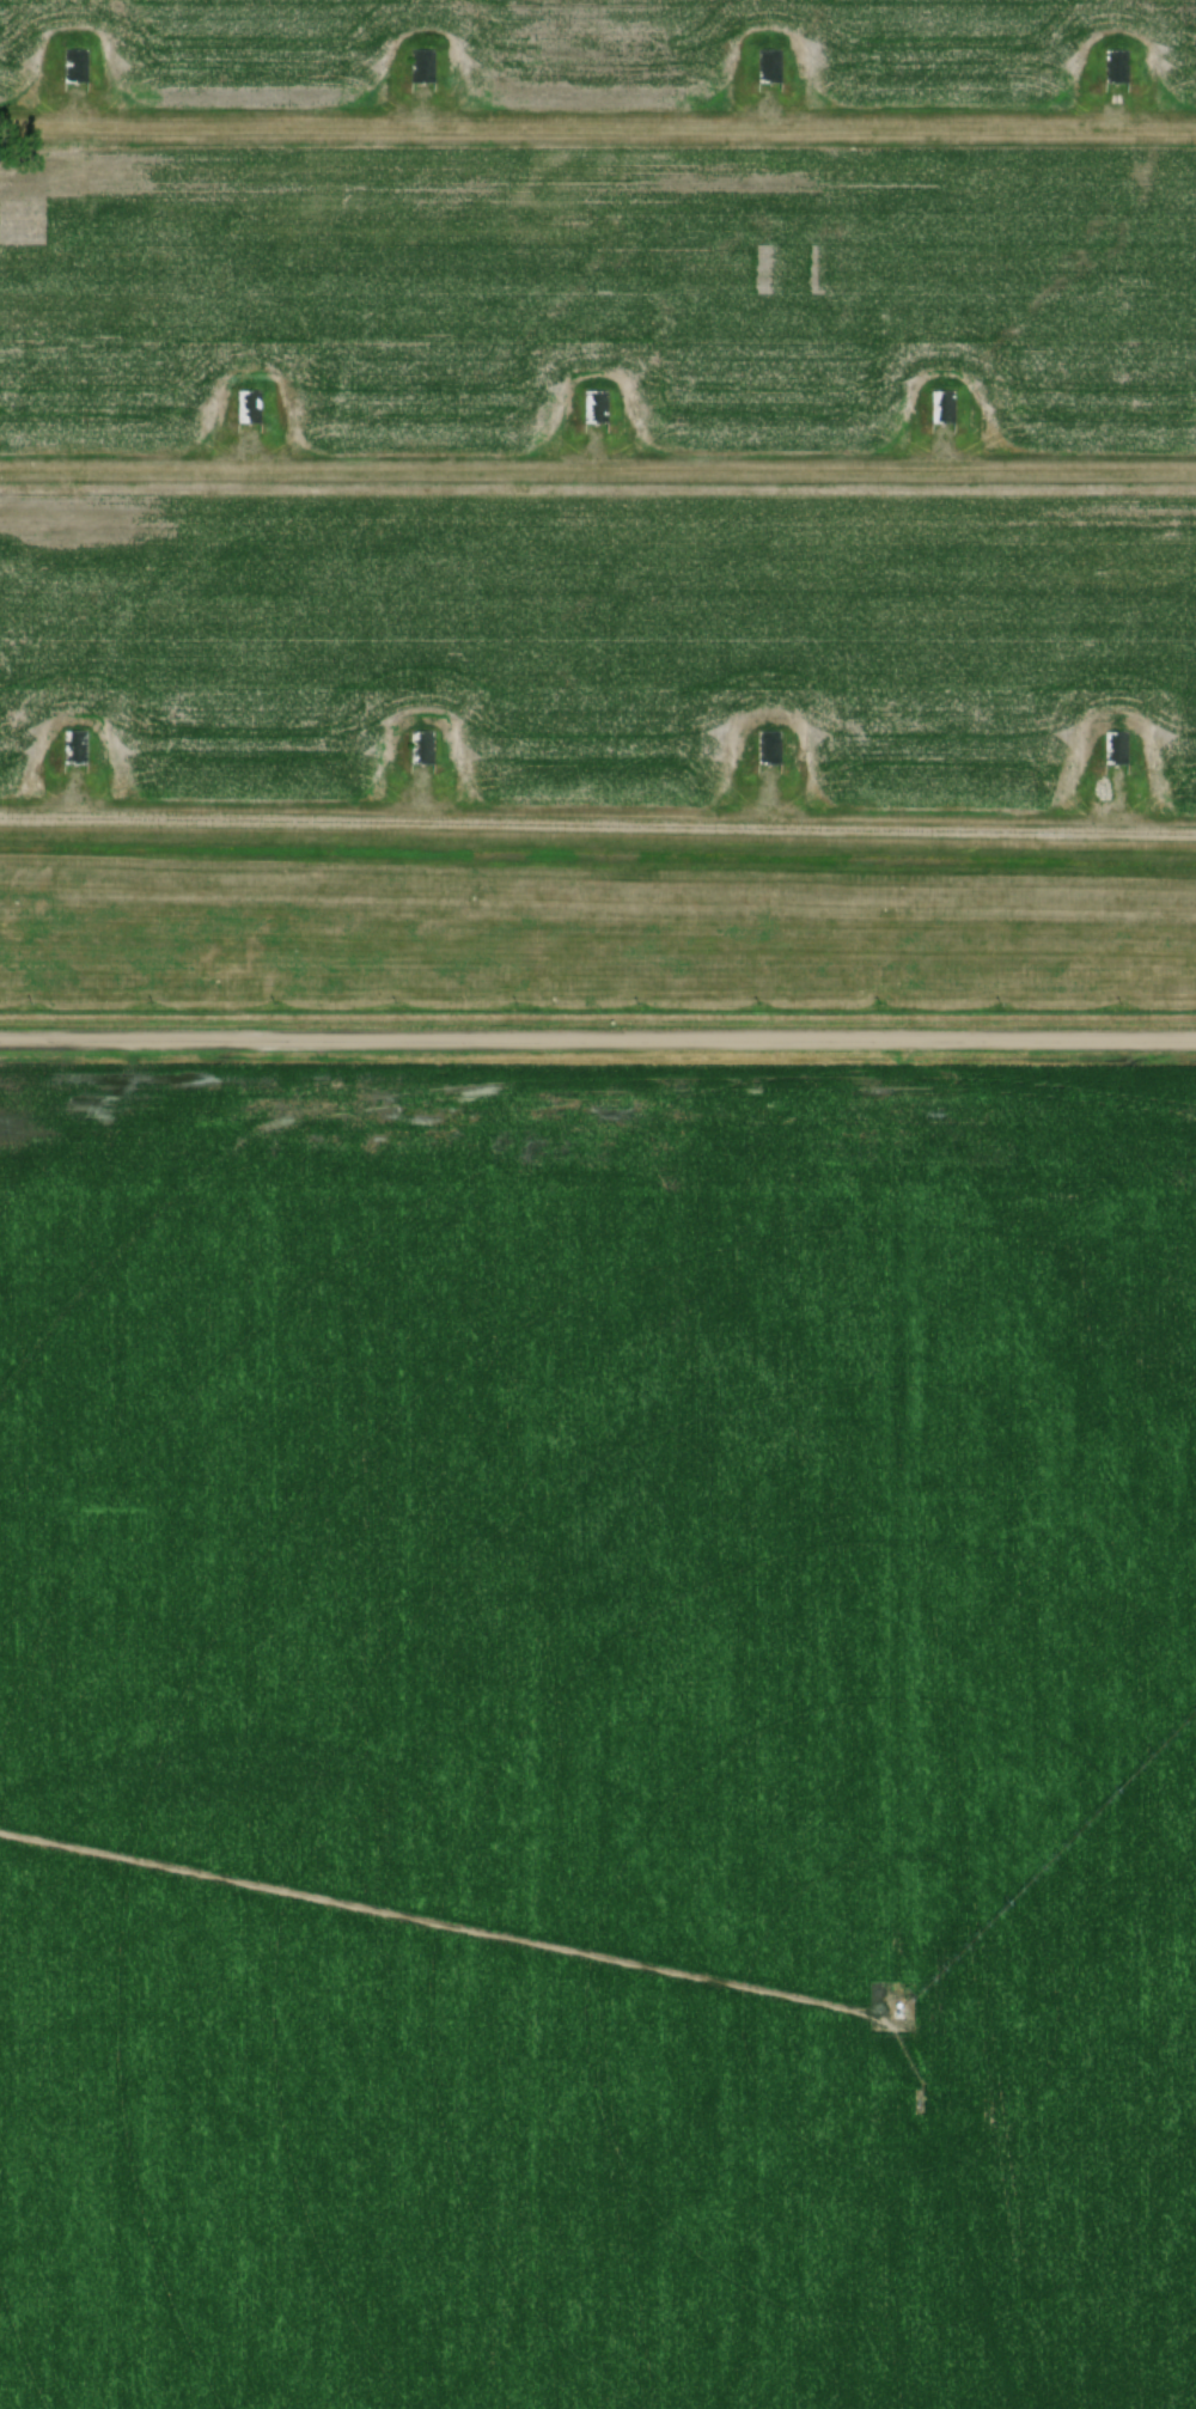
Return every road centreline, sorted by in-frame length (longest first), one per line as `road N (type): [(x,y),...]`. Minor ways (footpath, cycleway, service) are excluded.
road 1 (residential): [(0,1036),(1195,1039)]

